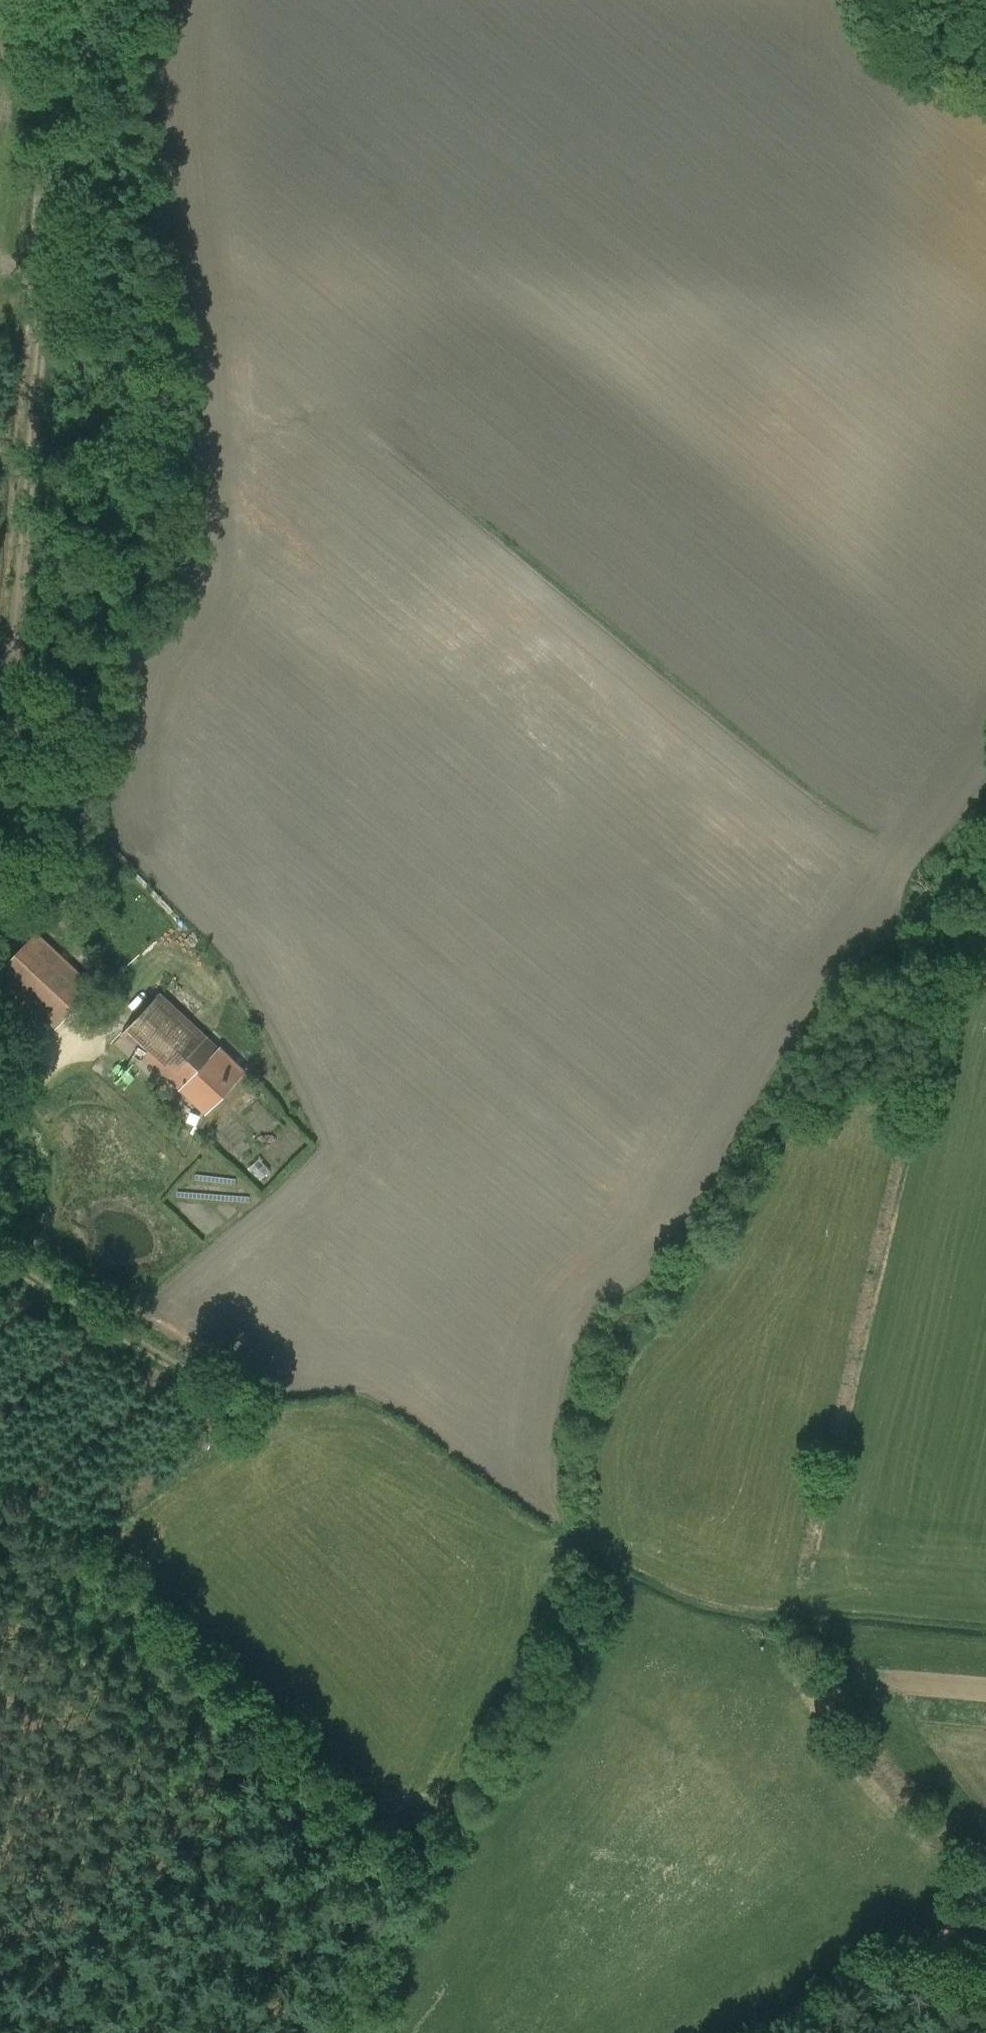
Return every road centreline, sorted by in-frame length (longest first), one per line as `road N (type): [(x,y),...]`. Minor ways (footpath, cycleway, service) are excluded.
road 1 (track): [(30,0),(57,98),(0,841)]
road 2 (track): [(256,1414),(0,1253)]
road 3 (track): [(25,555),(172,471)]

